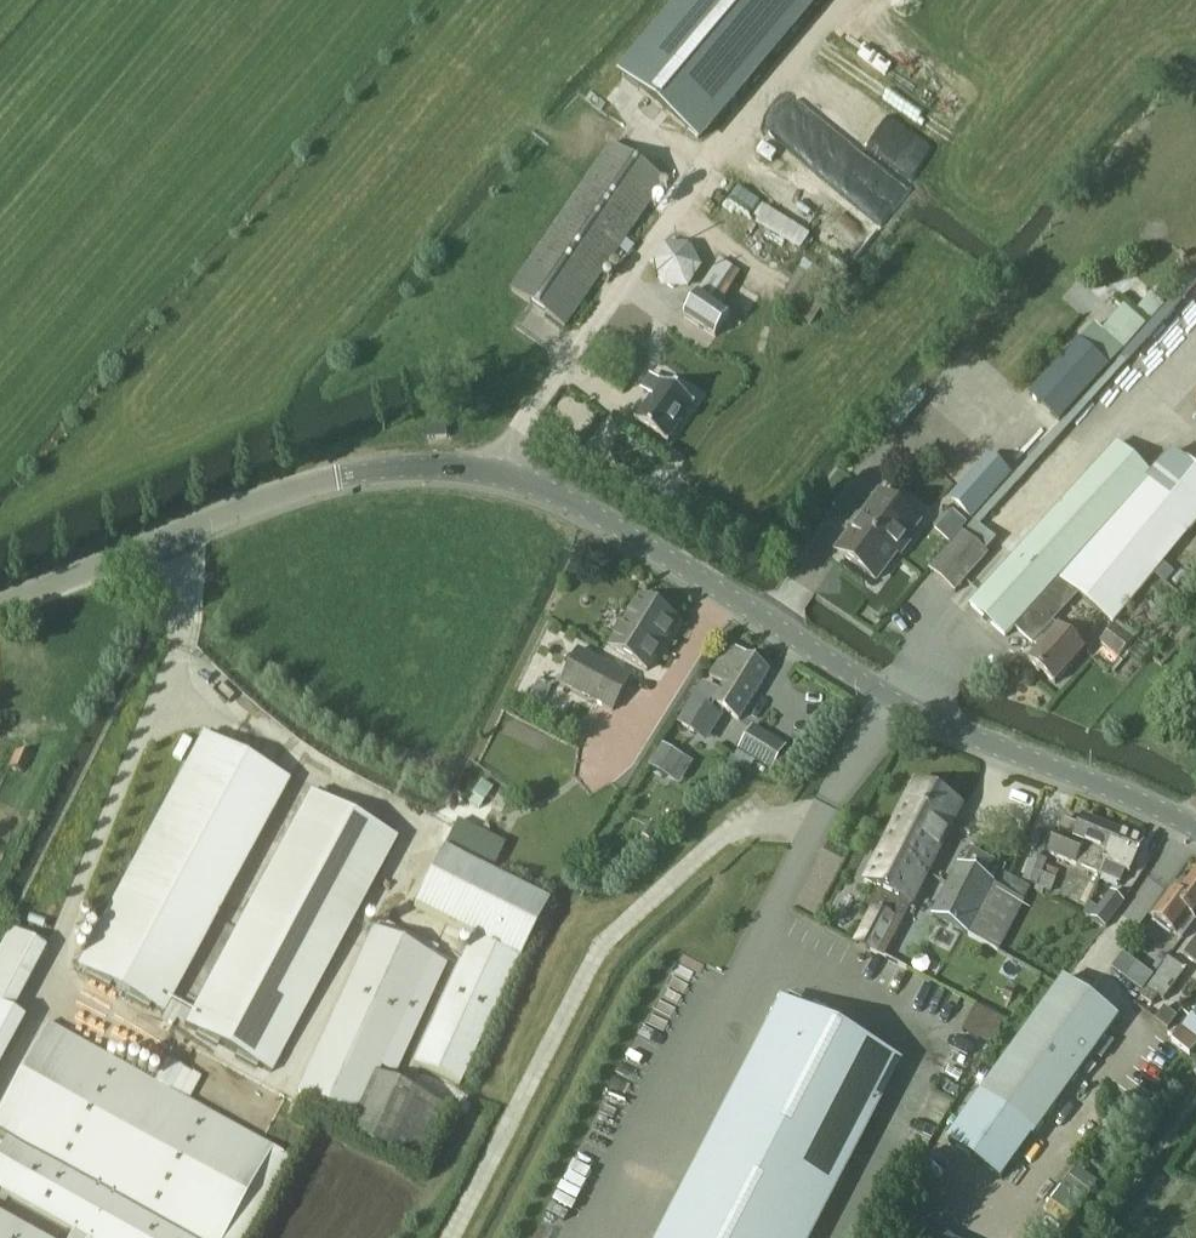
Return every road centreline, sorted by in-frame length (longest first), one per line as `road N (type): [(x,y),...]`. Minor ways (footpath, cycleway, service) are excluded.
road 1 (unclassified): [(1195,830),(893,700),(623,530),(531,481),(491,470),(387,468),(306,485),(0,606)]
road 2 (track): [(450,1237),(600,943),(739,828),(816,822)]
road 3 (track): [(491,470),(837,0)]

